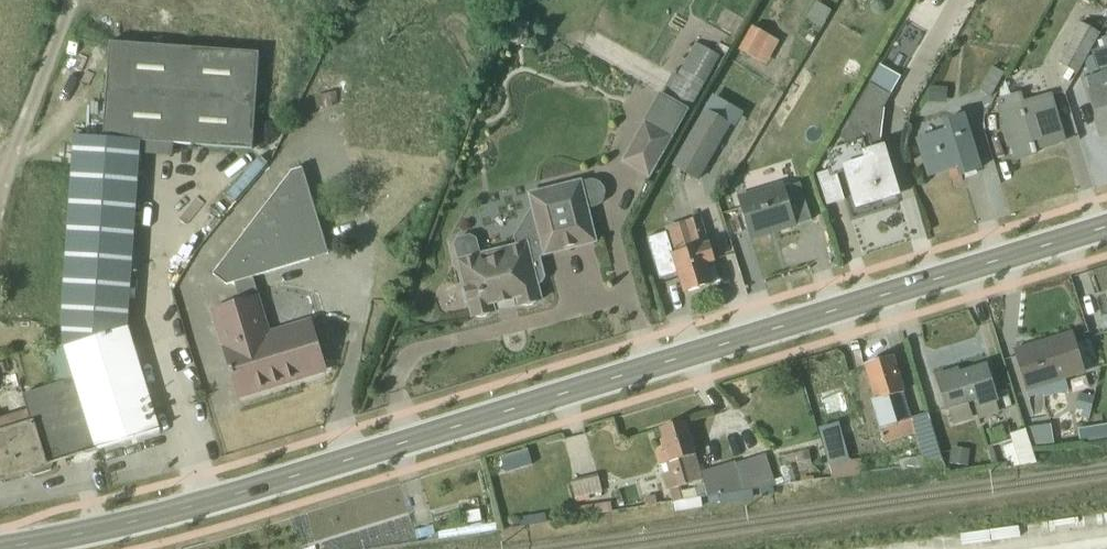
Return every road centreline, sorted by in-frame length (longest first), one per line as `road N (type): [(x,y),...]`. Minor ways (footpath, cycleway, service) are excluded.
road 1 (primary): [(0,548),(204,504),(1106,227)]
road 2 (track): [(0,214),(73,0)]

